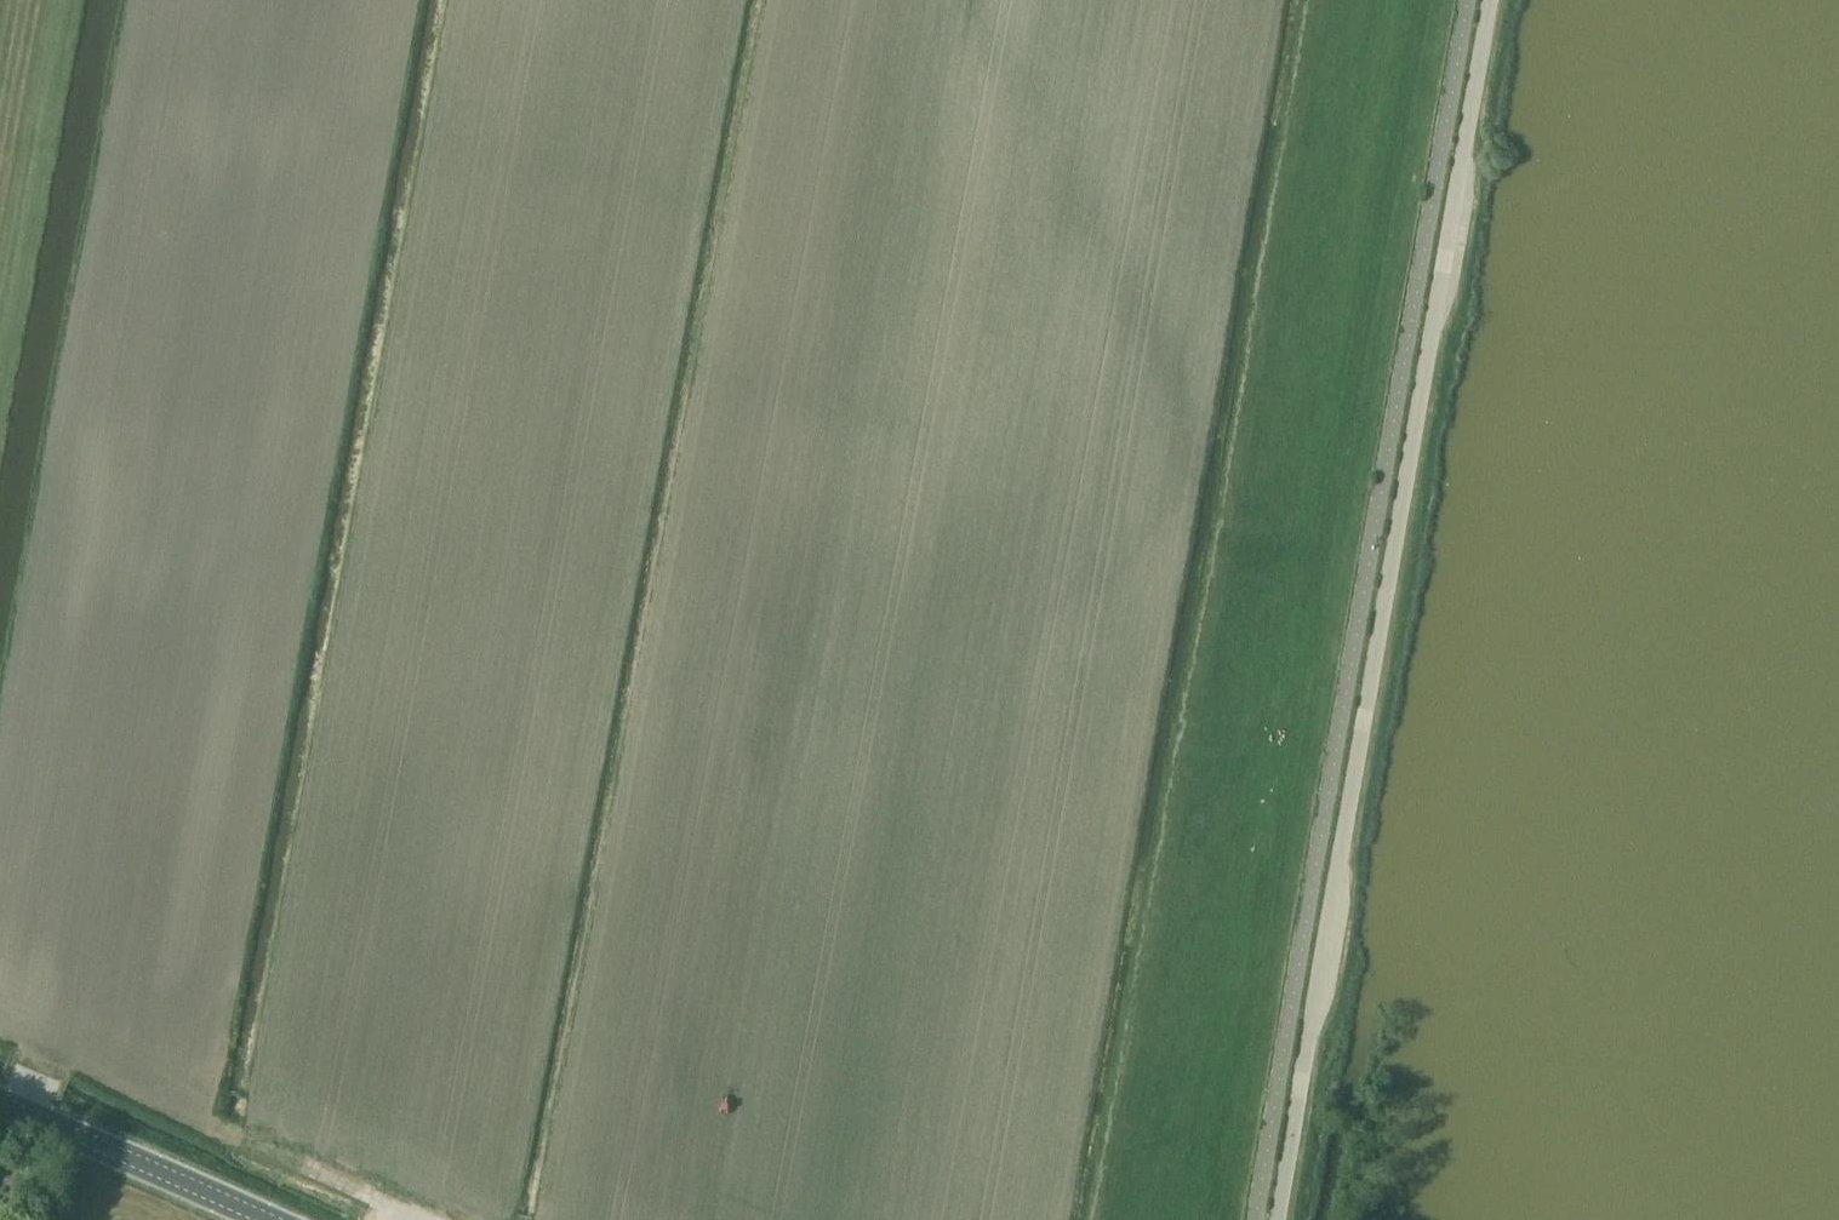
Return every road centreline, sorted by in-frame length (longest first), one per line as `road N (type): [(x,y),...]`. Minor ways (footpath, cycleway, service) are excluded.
road 1 (tertiary): [(1278,1219),(1487,0)]
road 2 (tertiary): [(256,1219),(0,1106)]

